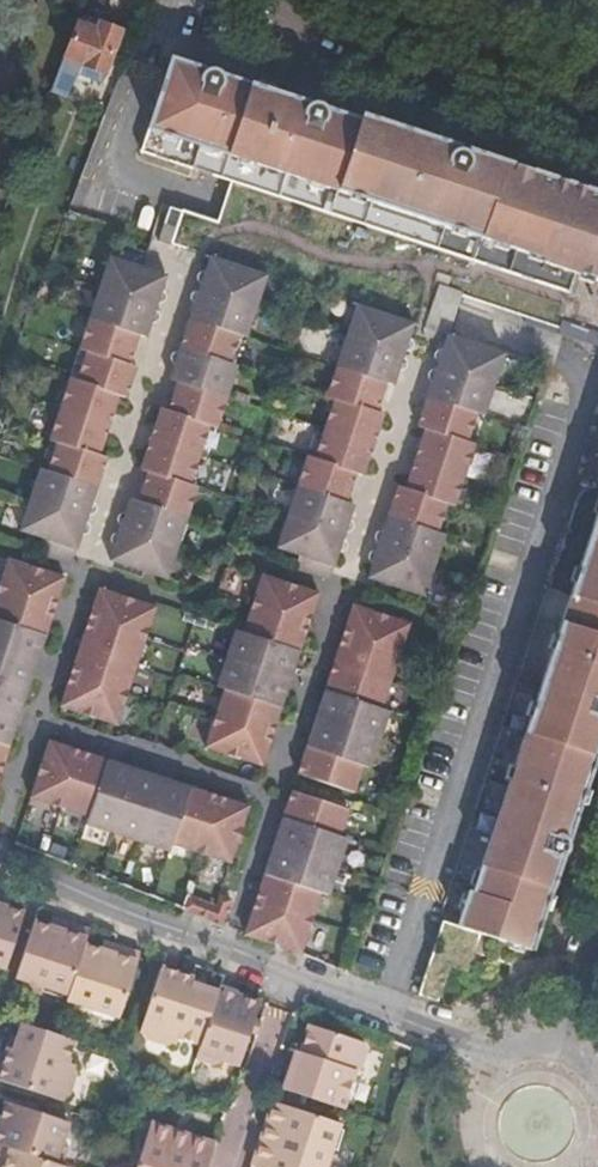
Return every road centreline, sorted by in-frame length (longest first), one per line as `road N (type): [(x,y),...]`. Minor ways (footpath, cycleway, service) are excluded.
road 1 (residential): [(242,0),(287,15),(351,64),(597,142)]
road 2 (residential): [(563,1046),(481,1053),(290,976)]
road 3 (residential): [(290,976),(41,882)]
road 4 (residential): [(597,72),(378,0)]
road 5 (residential): [(290,976),(231,1166)]
road 6 (residential): [(41,882),(0,1009)]

